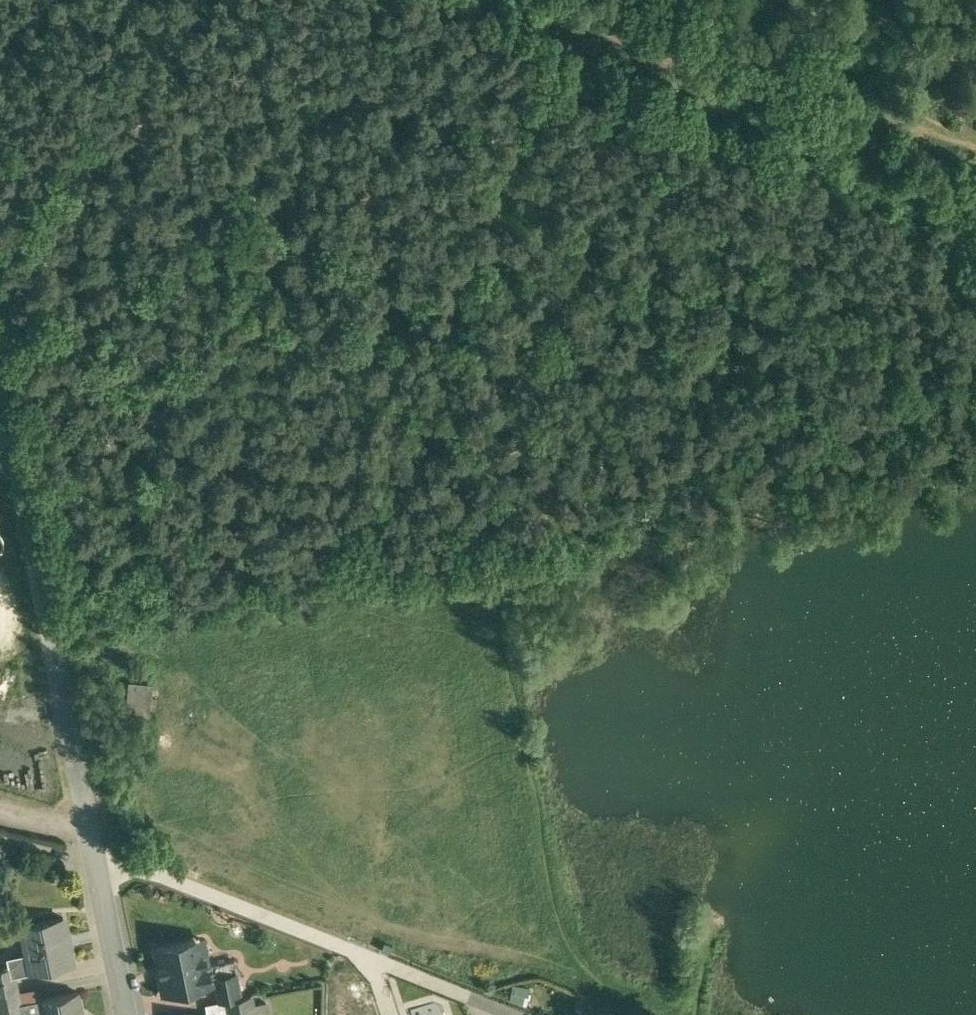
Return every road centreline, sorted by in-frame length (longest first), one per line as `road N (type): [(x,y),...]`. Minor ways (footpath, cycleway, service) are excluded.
road 1 (residential): [(0,364),(94,833)]
road 2 (track): [(975,194),(611,0)]
road 3 (residential): [(94,833),(130,1014)]

